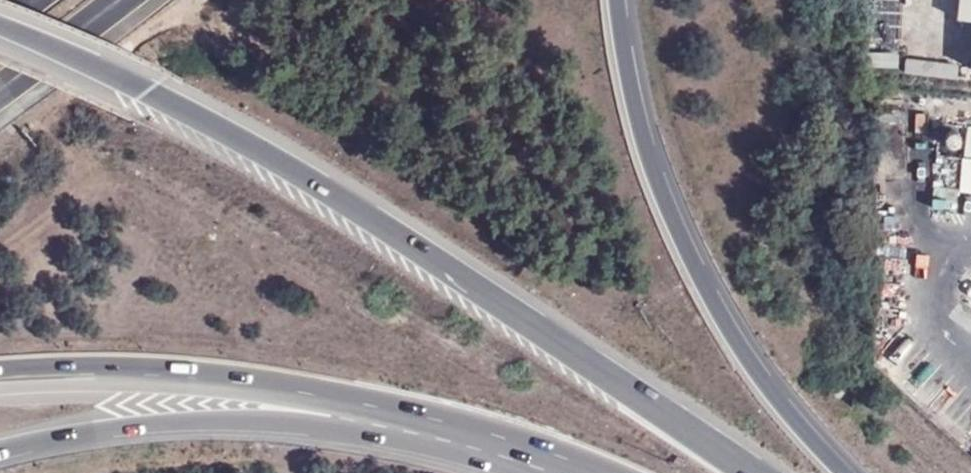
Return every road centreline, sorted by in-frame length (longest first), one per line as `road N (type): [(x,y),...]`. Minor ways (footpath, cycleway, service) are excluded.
road 1 (motorway): [(758,472),(377,220),(147,90),(0,21)]
road 2 (motorway): [(0,376),(145,374),(262,384),(477,434),(572,472)]
road 3 (motorway): [(0,450),(143,423),(242,418),(394,438),(529,472)]
road 4 (motorway): [(842,472),(745,355),(696,269),(655,182),(617,0)]
road 5 (motorway): [(0,91),(125,0)]

